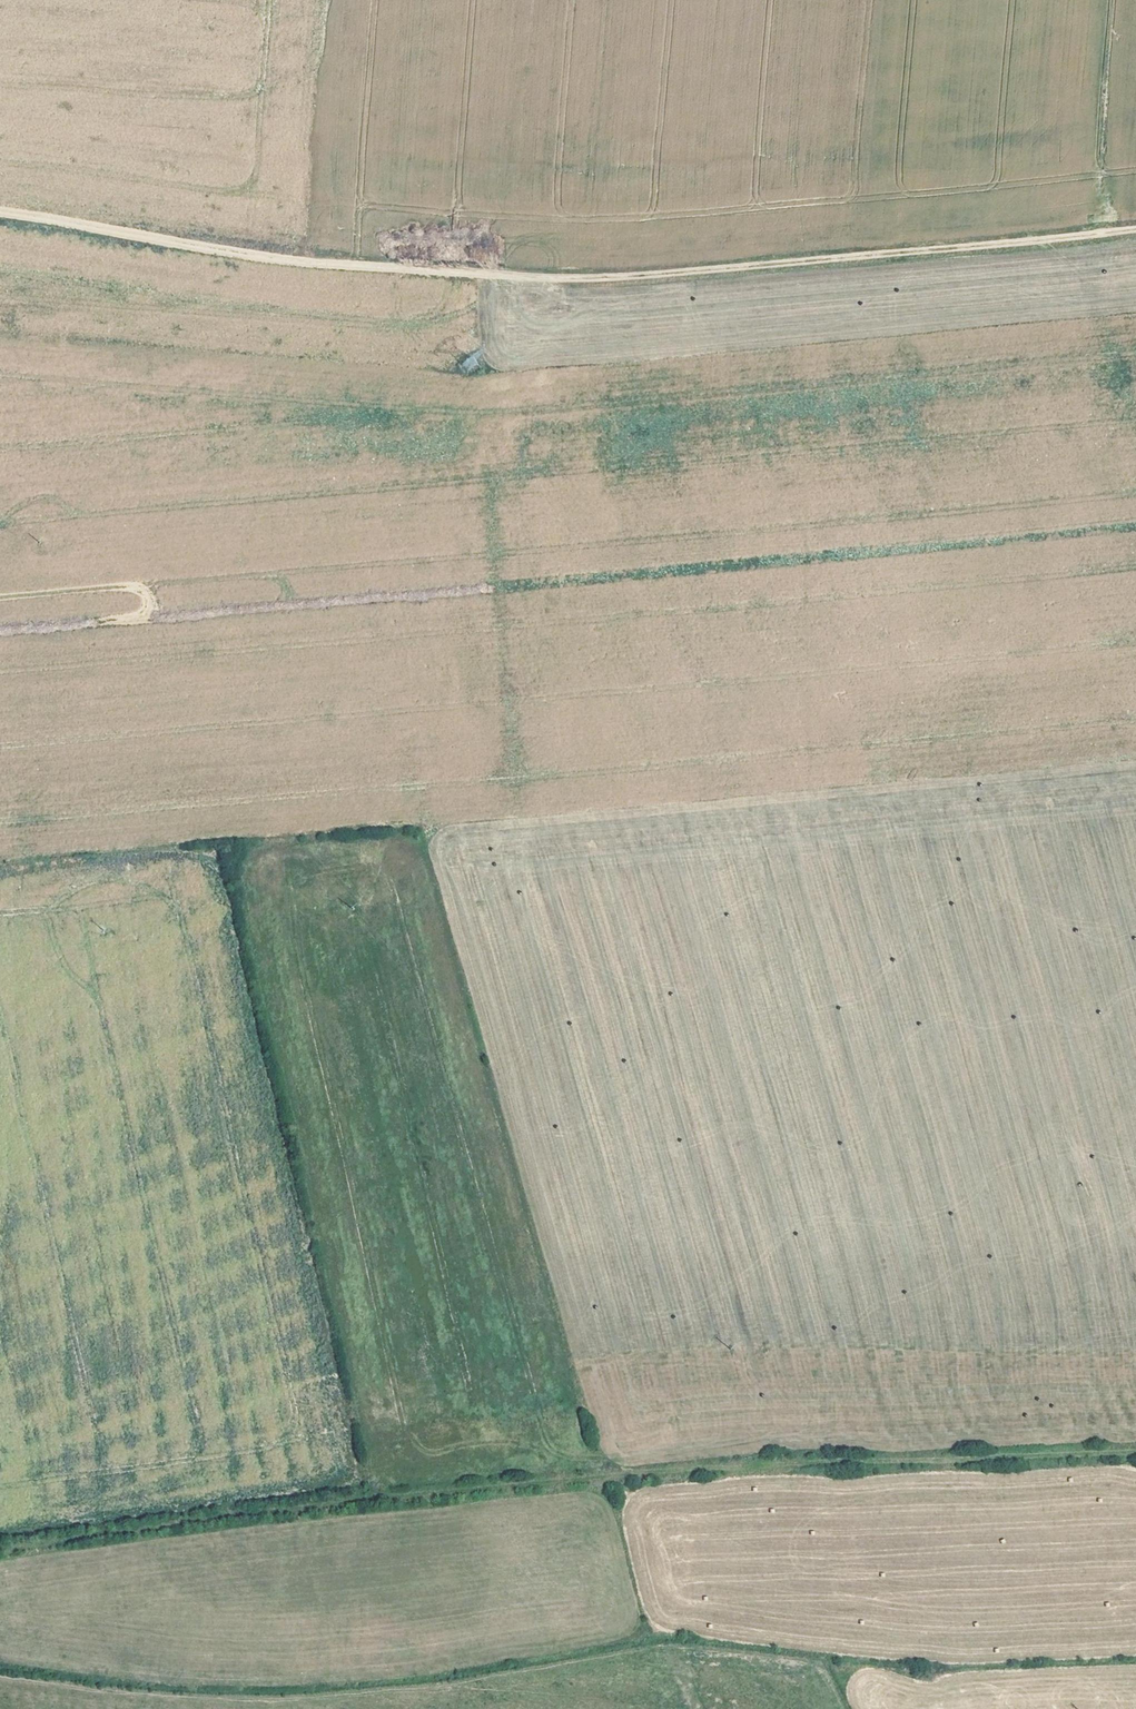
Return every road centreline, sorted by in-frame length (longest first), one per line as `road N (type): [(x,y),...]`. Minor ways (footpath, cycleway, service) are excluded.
road 1 (track): [(0,217),(291,257),(553,280),(949,252),(1135,228)]
road 2 (track): [(1135,1457),(878,1464),(477,1492),(0,1543)]

